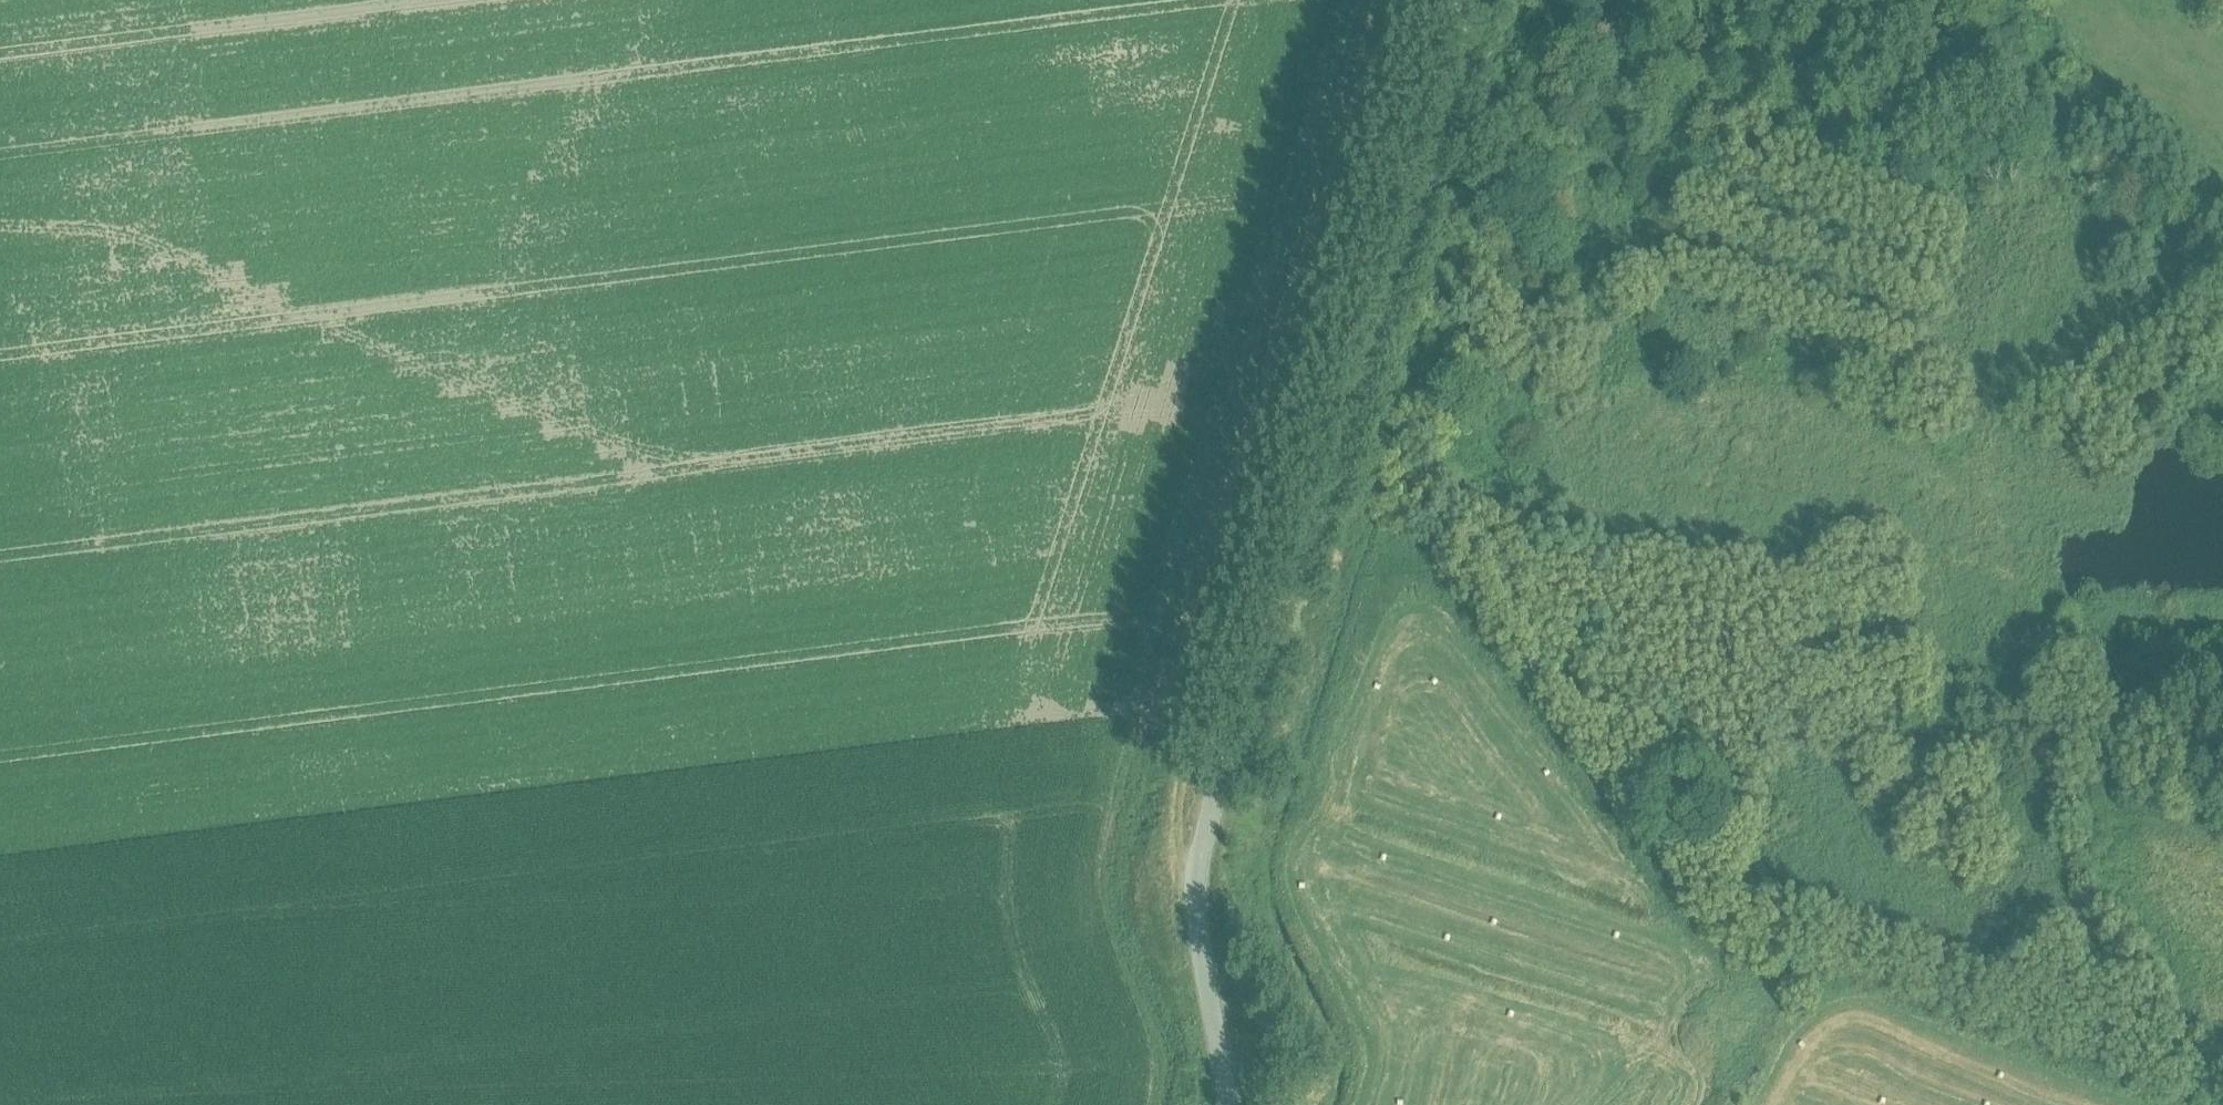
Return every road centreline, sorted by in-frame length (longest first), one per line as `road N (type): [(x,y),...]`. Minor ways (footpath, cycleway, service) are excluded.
road 1 (tertiary): [(1227,1104),(1198,908),(1209,818),(1466,0)]

